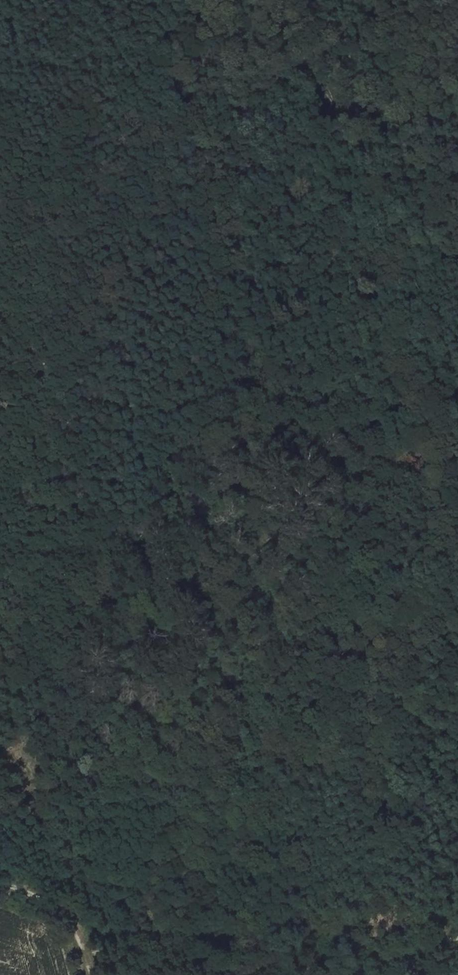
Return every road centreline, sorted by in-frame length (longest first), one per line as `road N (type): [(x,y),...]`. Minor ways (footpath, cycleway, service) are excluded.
road 1 (track): [(85,952),(335,974)]
road 2 (track): [(69,13),(63,192)]
road 3 (track): [(0,882),(54,901),(74,921),(91,974)]

